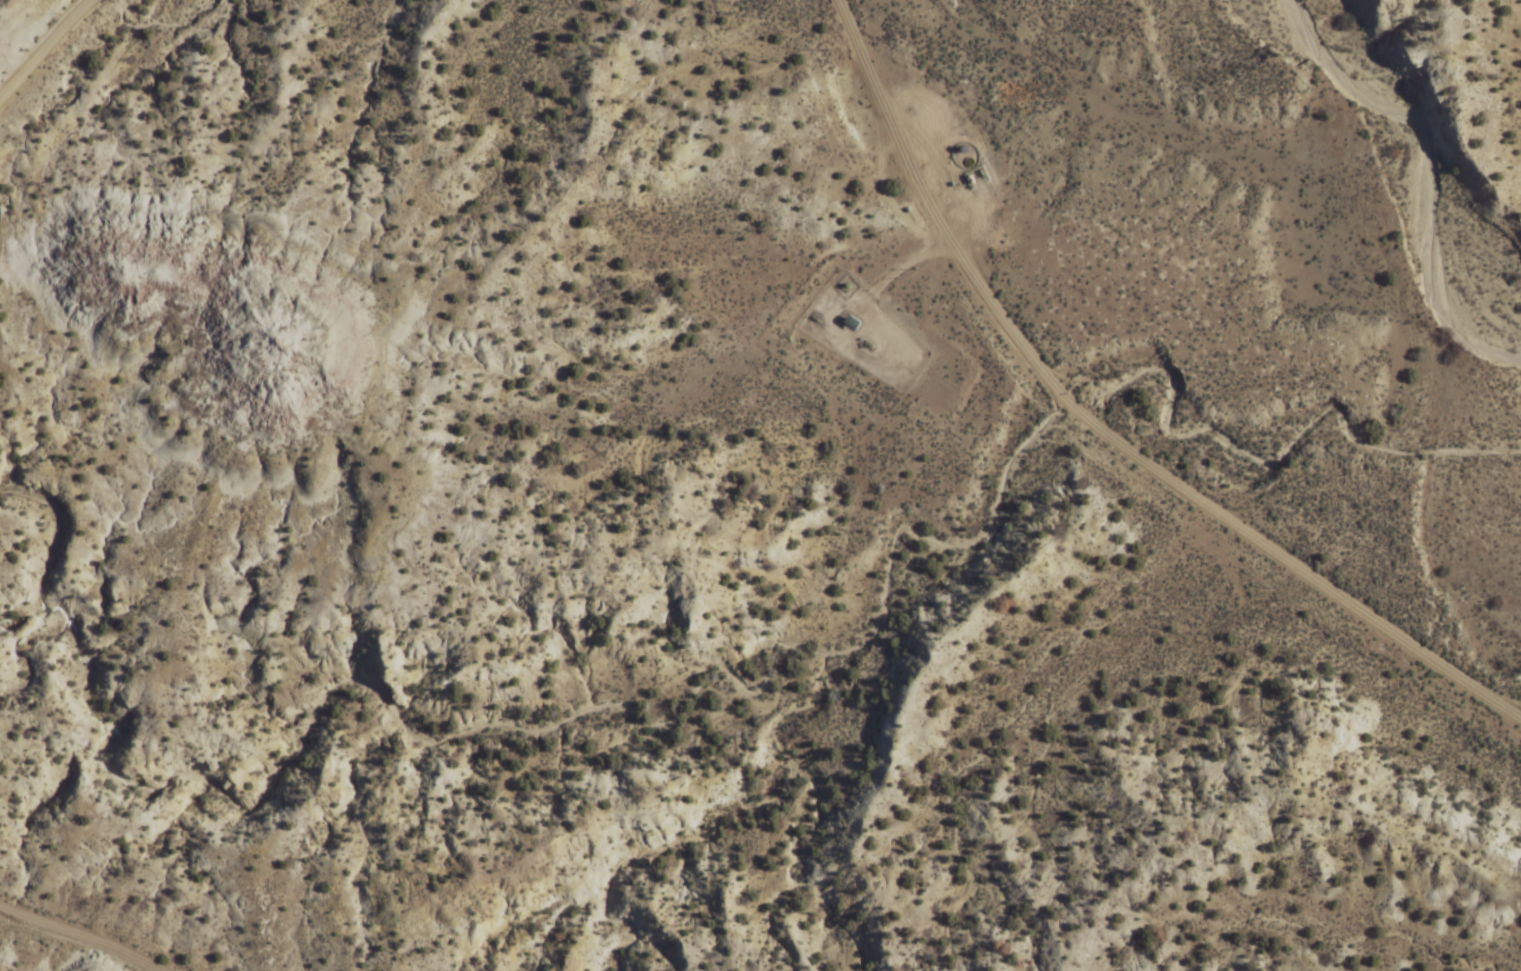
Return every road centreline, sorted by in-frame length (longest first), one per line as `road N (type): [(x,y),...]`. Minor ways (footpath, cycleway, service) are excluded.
road 1 (tertiary): [(1520,724),(1067,414),(923,220),(827,0)]
road 2 (tertiary): [(148,970),(0,912)]
road 3 (tertiary): [(0,88),(84,0)]

